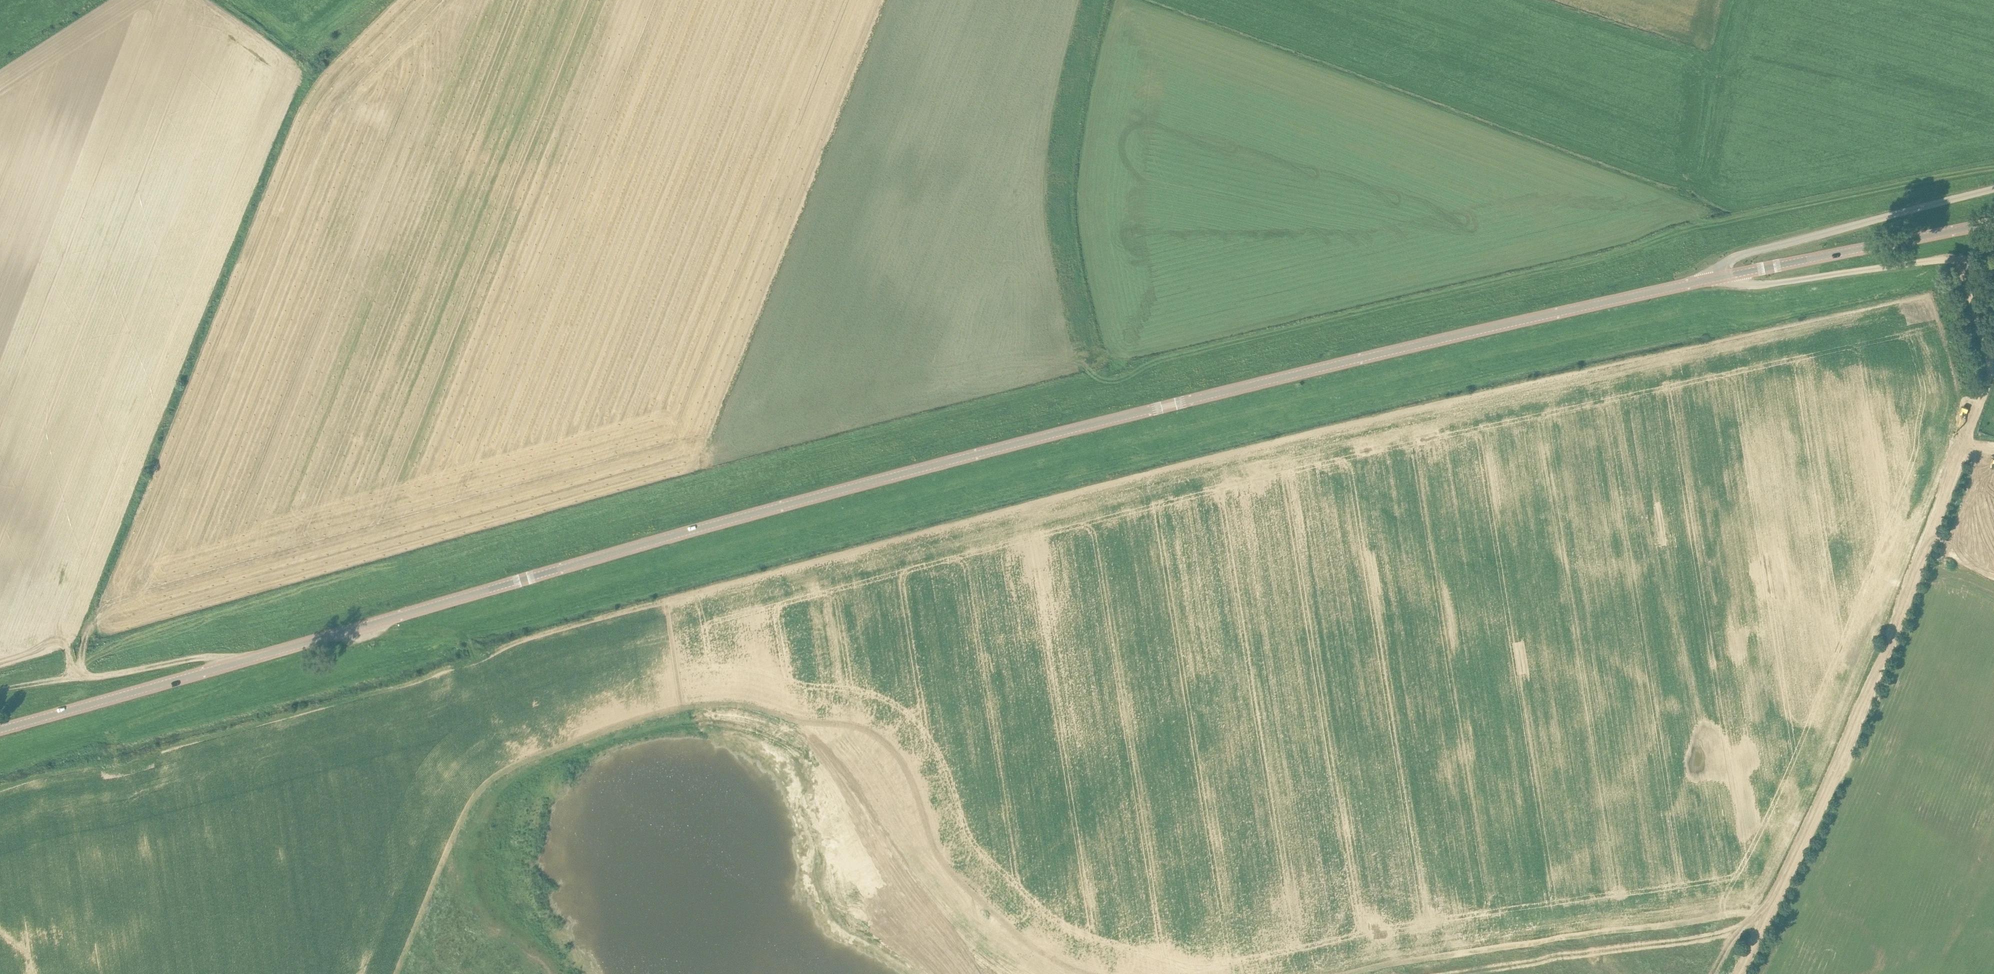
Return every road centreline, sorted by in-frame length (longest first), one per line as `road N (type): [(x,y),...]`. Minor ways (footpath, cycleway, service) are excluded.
road 1 (secondary): [(0,729),(985,451),(1711,279)]
road 2 (unclassified): [(1738,973),(1912,593),(1973,413),(1986,349),(1958,257),(1753,285),(1711,279)]
road 3 (unclassified): [(1993,191),(1745,255),(1711,279)]
road 4 (secondary): [(1711,279),(1993,225)]
road 5 (track): [(226,666),(213,657),(0,693)]

